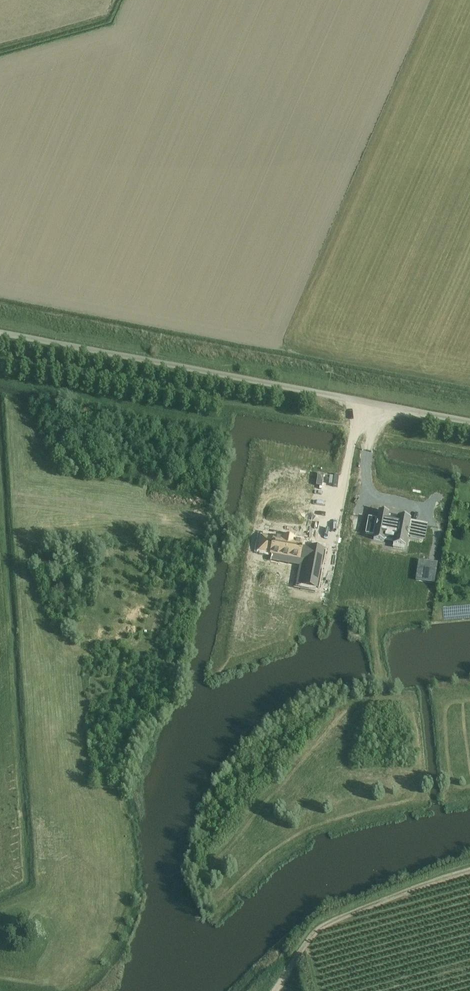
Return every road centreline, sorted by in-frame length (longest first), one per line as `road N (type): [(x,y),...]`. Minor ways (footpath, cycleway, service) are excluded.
road 1 (unclassified): [(469,422),(0,335)]
road 2 (track): [(469,871),(327,924),(276,990)]

